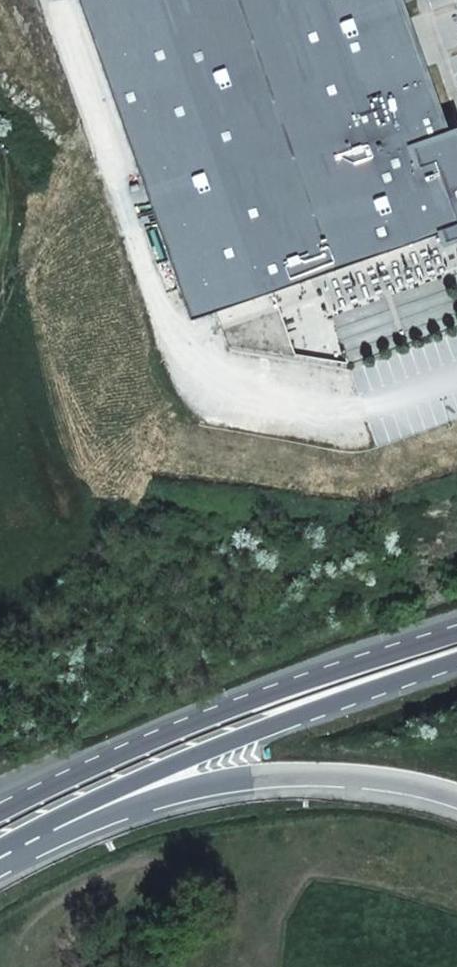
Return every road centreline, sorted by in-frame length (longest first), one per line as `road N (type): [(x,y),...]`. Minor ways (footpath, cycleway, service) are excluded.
road 1 (trunk): [(0,853),(224,744),(456,664)]
road 2 (trunk): [(456,632),(208,716),(0,817)]
road 3 (trunk): [(0,862),(145,804),(231,781),(307,773),(456,795)]

